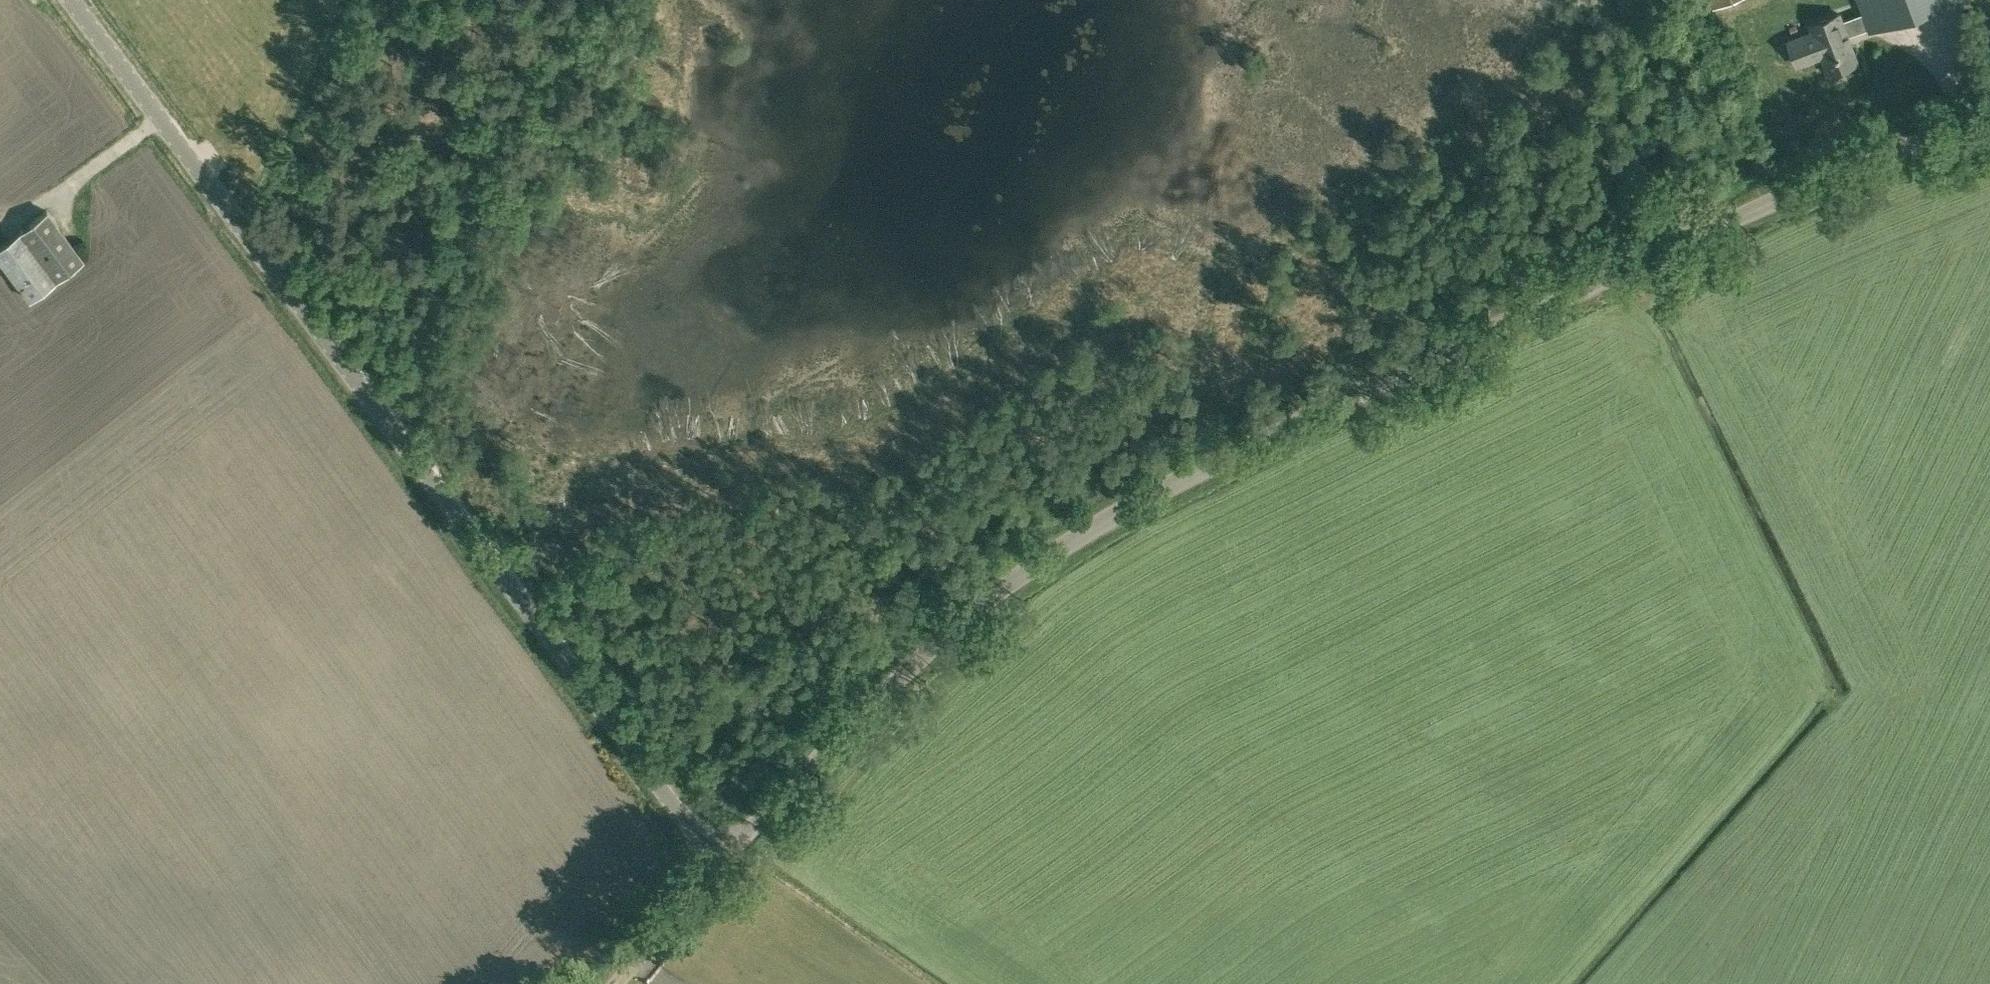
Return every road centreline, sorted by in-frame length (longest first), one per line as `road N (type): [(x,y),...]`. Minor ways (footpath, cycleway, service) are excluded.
road 1 (unclassified): [(709,857),(909,659),(1009,580),(1197,466),(1425,351),(1989,119)]
road 2 (unclassified): [(709,857),(457,497),(78,0)]
road 3 (track): [(630,959),(709,857)]

